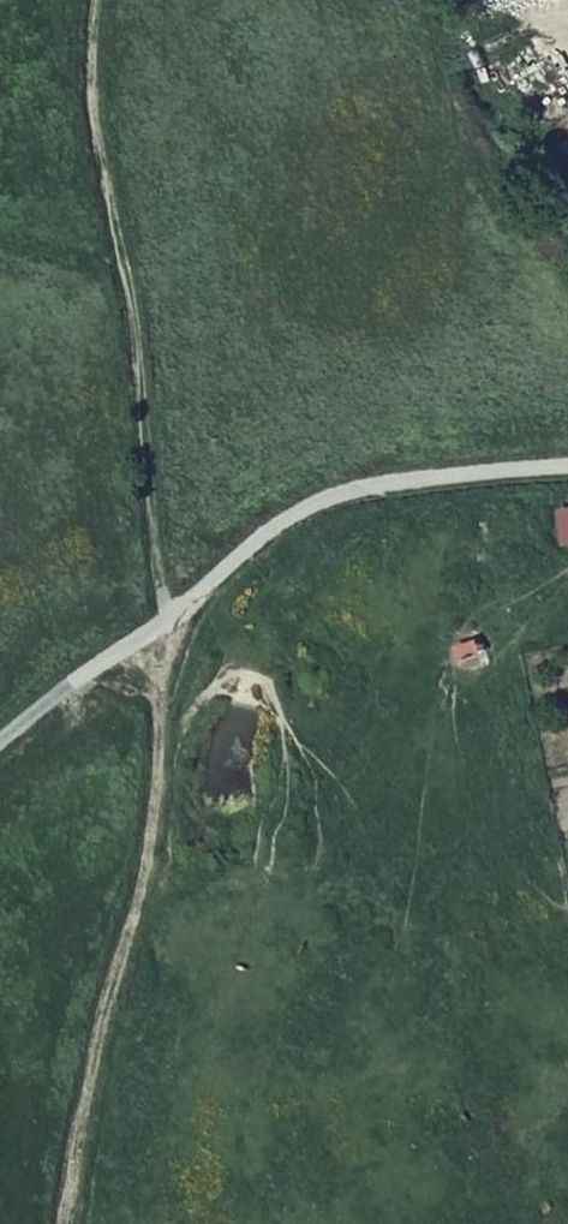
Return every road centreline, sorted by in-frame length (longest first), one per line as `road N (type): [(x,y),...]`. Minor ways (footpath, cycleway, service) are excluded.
road 1 (unclassified): [(0,742),(158,627),(286,518),(334,494),(397,481),(567,465)]
road 2 (track): [(93,0),(86,60),(187,602)]
road 3 (track): [(158,627),(164,655),(144,852),(100,1003),(66,1223)]

